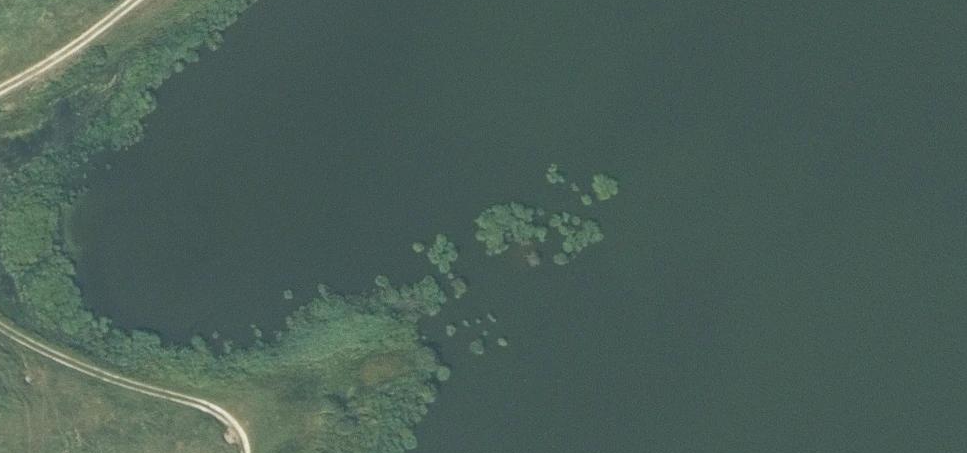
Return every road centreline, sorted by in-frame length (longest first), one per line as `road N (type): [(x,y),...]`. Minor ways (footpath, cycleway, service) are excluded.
road 1 (track): [(244,452),(238,433),(216,411),(118,387),(0,331)]
road 2 (track): [(0,90),(134,0)]

